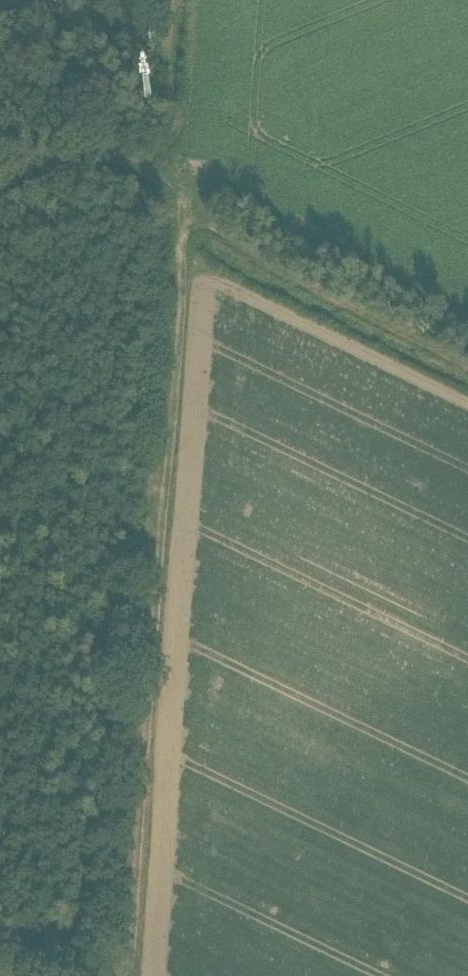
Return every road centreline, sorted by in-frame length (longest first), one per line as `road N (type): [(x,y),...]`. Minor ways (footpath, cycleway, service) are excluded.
road 1 (track): [(191,211),(131,975)]

